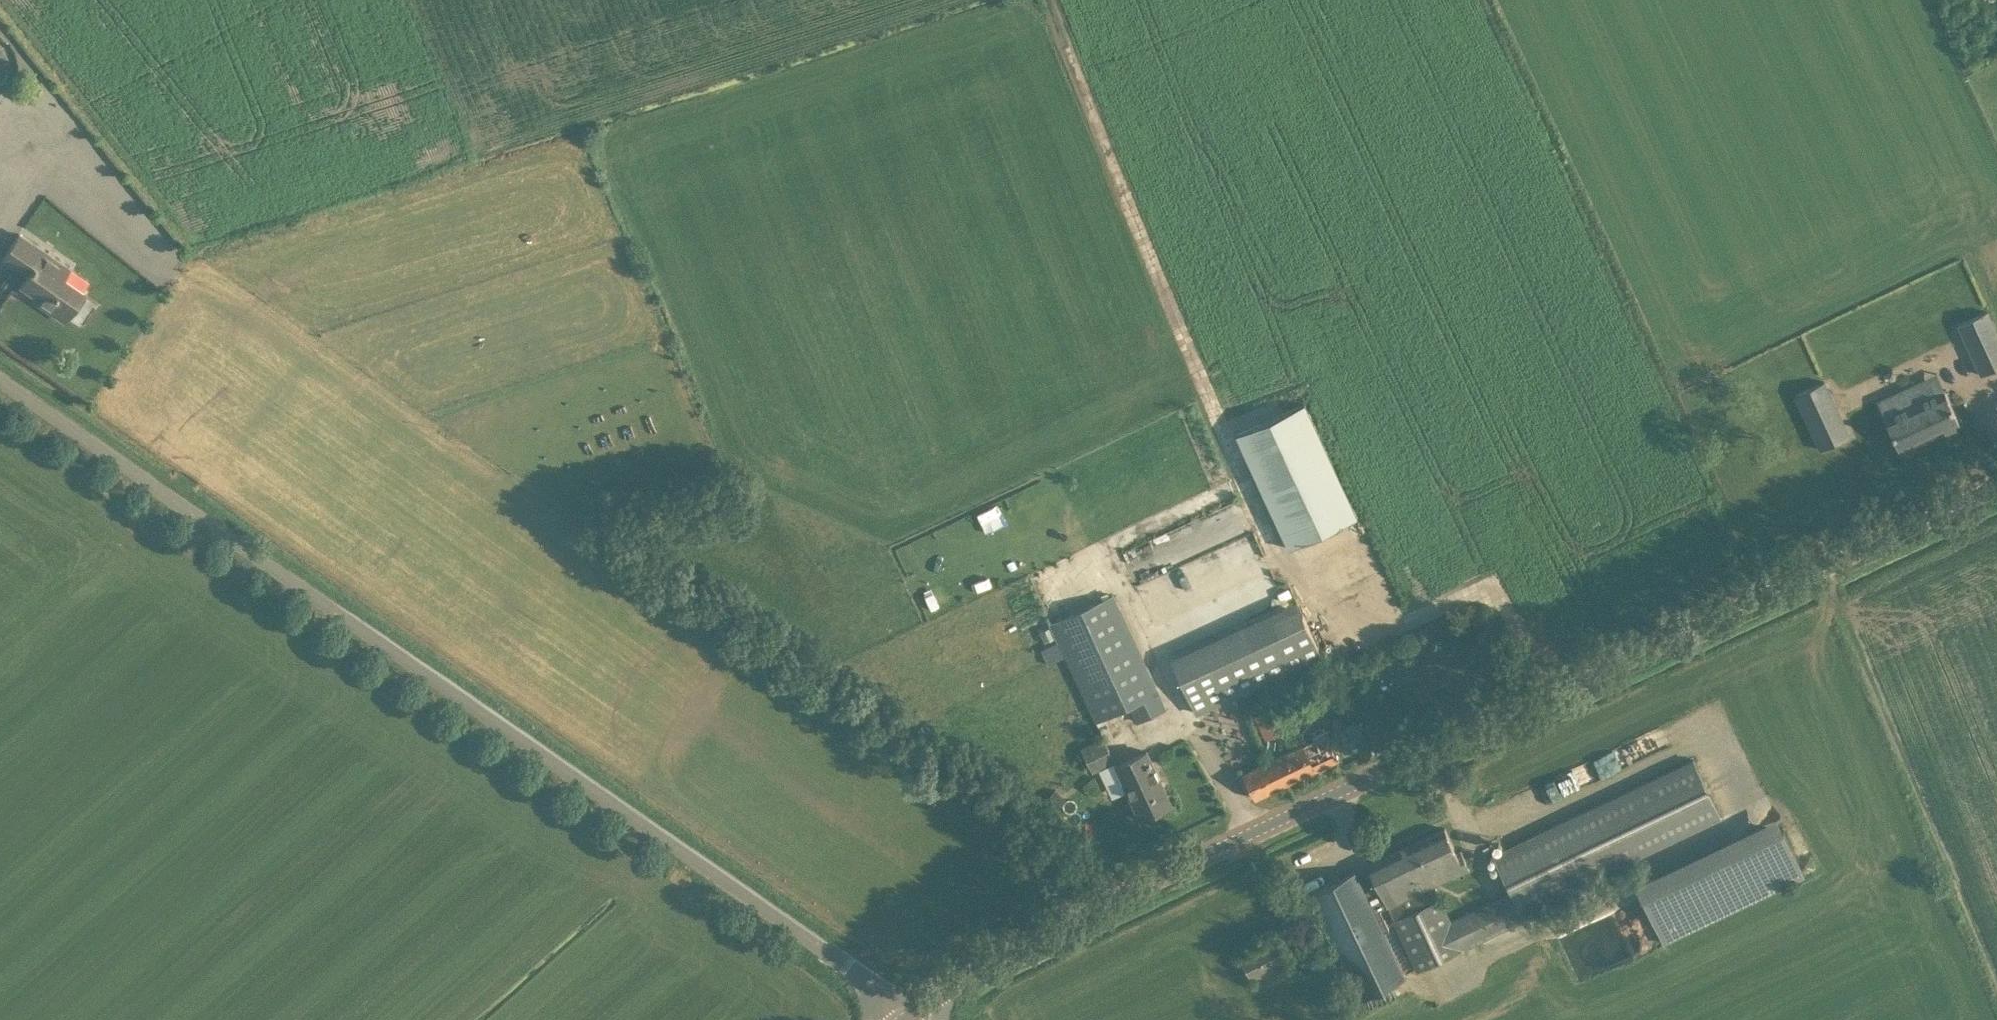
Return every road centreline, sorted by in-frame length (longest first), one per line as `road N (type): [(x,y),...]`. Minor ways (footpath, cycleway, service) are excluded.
road 1 (tertiary): [(918,1009),(960,975),(1053,926),(1996,483)]
road 2 (unclassified): [(918,1009),(0,377)]
road 3 (track): [(1045,0),(1276,551),(1255,600),(1154,649)]

